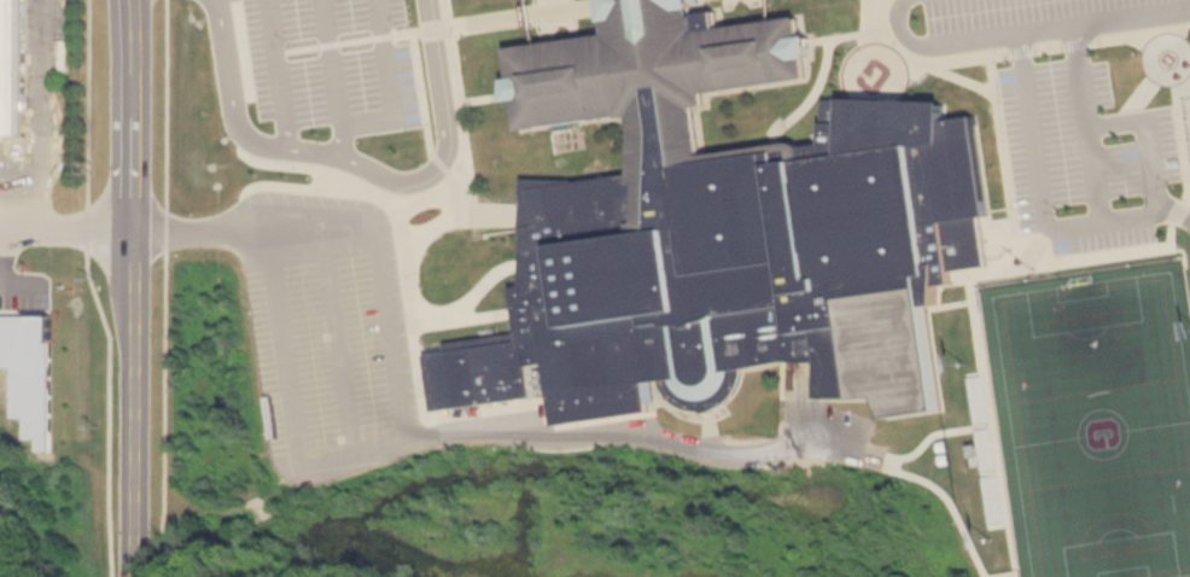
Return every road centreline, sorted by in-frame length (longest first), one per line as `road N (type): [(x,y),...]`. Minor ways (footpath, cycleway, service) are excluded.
road 1 (tertiary): [(135,576),(139,0)]
road 2 (residential): [(138,226),(0,222)]

